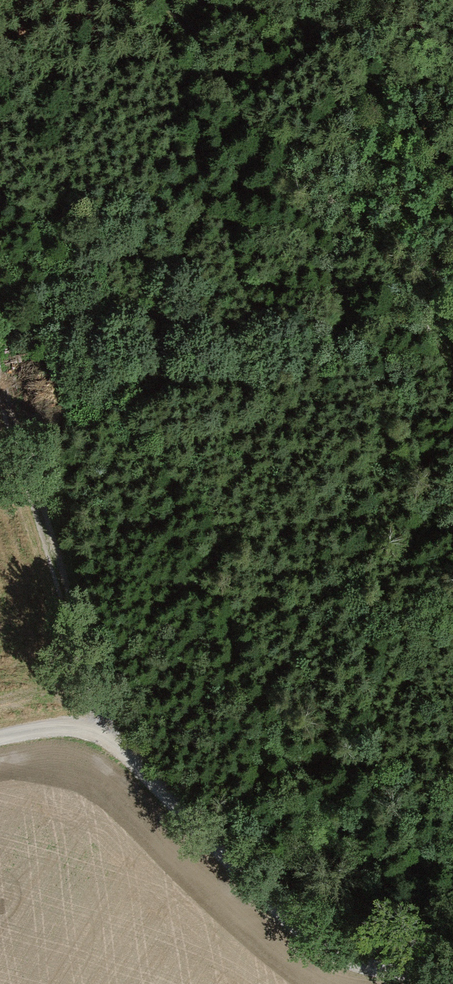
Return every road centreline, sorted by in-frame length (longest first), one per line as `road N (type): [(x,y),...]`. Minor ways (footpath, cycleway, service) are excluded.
road 1 (track): [(452,979),(387,974),(306,937),(99,733),(66,728),(0,739)]
road 2 (track): [(158,0),(291,165),(418,292),(452,355)]
road 3 (track): [(0,353),(106,716),(99,733)]

